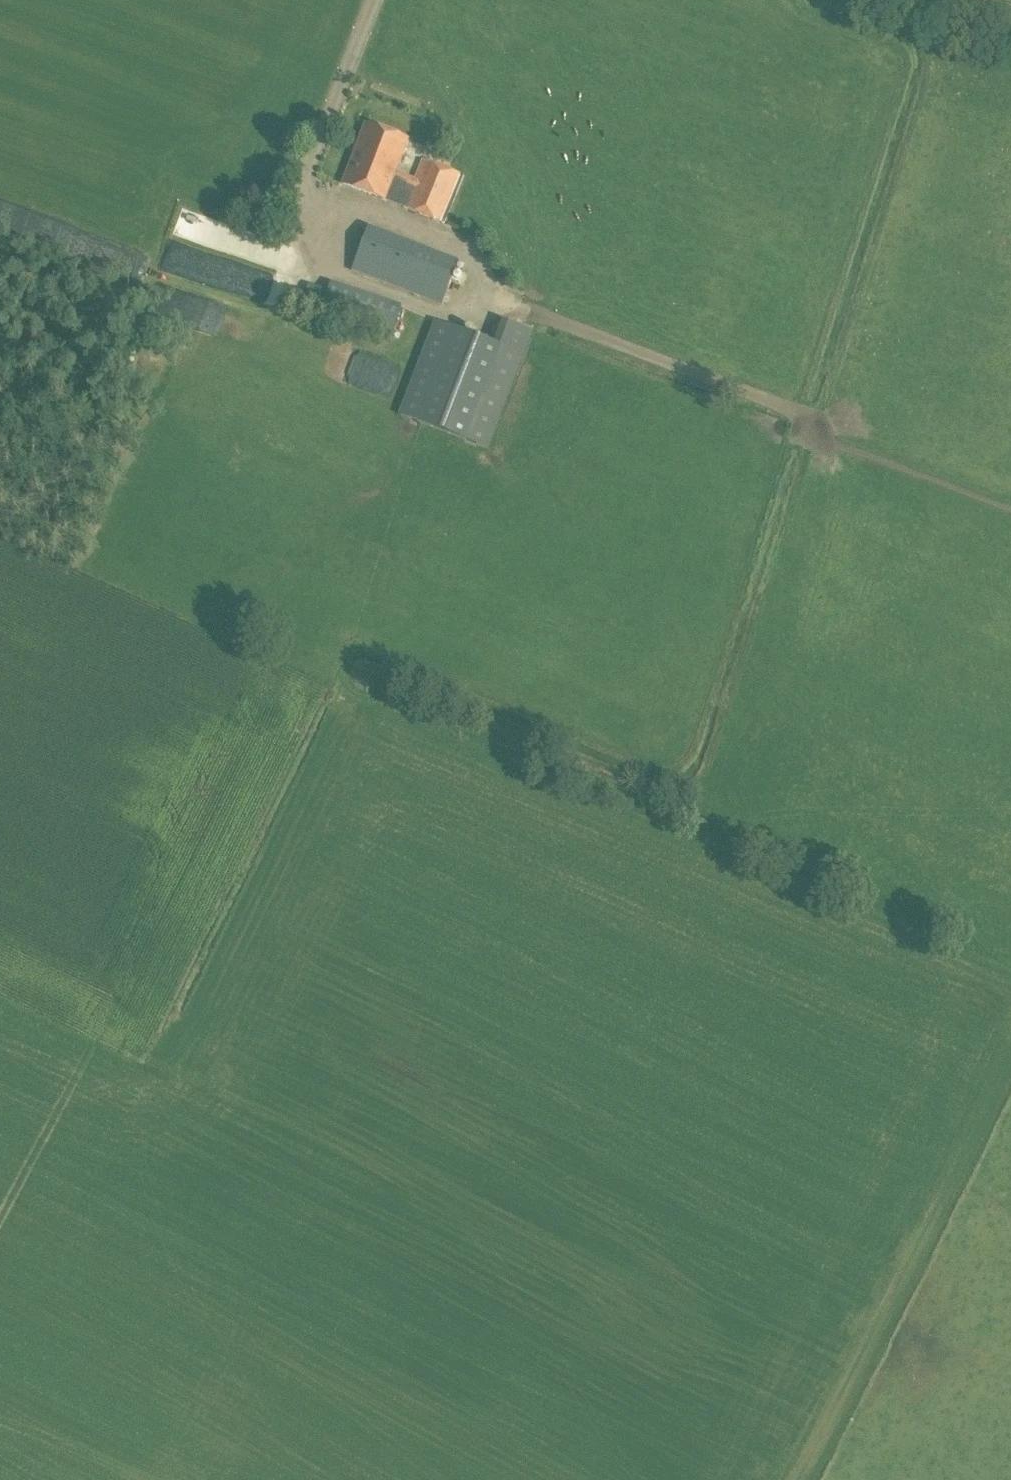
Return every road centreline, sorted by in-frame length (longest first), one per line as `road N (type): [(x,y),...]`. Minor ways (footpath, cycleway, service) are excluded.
road 1 (unclassified): [(1010,39),(880,0)]

